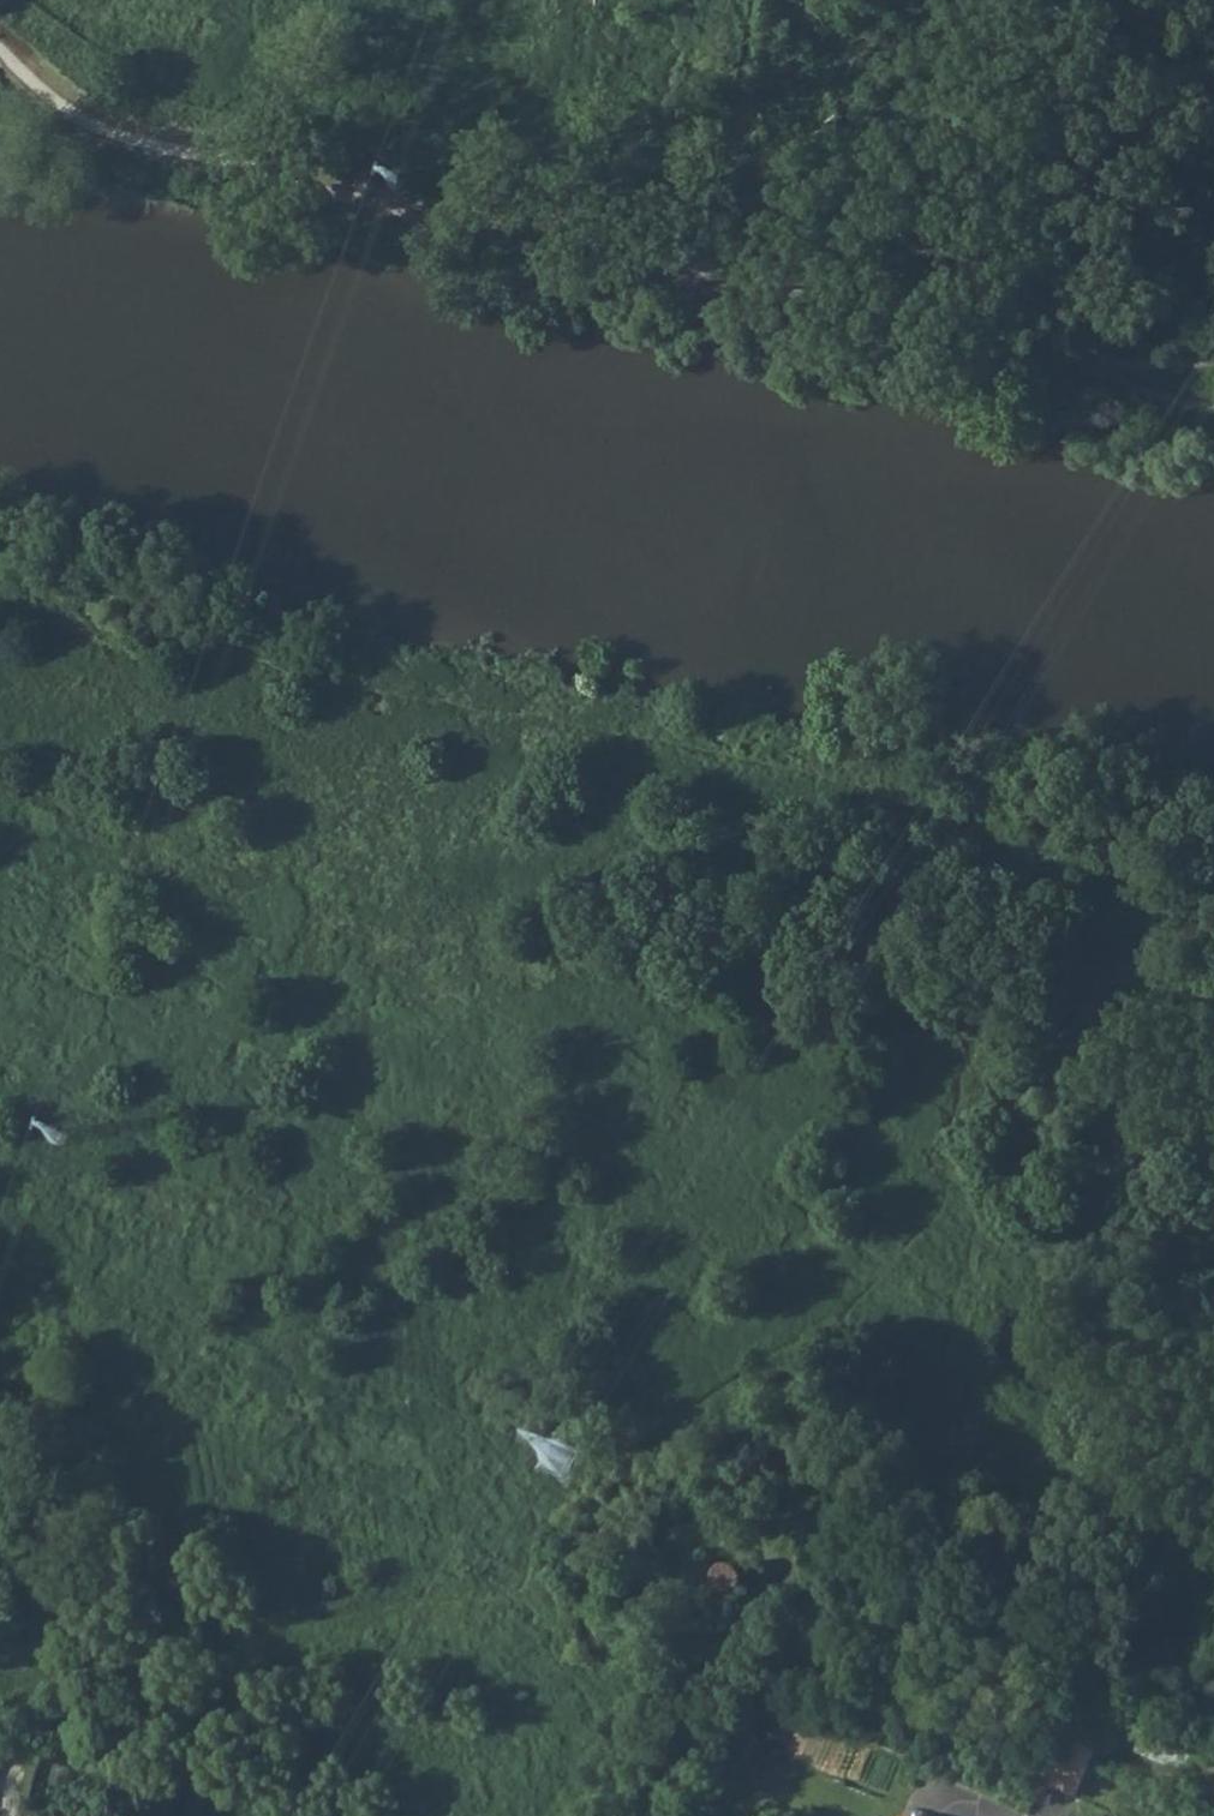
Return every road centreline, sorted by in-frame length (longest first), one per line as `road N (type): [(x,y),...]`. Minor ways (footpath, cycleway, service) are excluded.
road 1 (residential): [(669,1815),(734,1642),(775,1596)]

